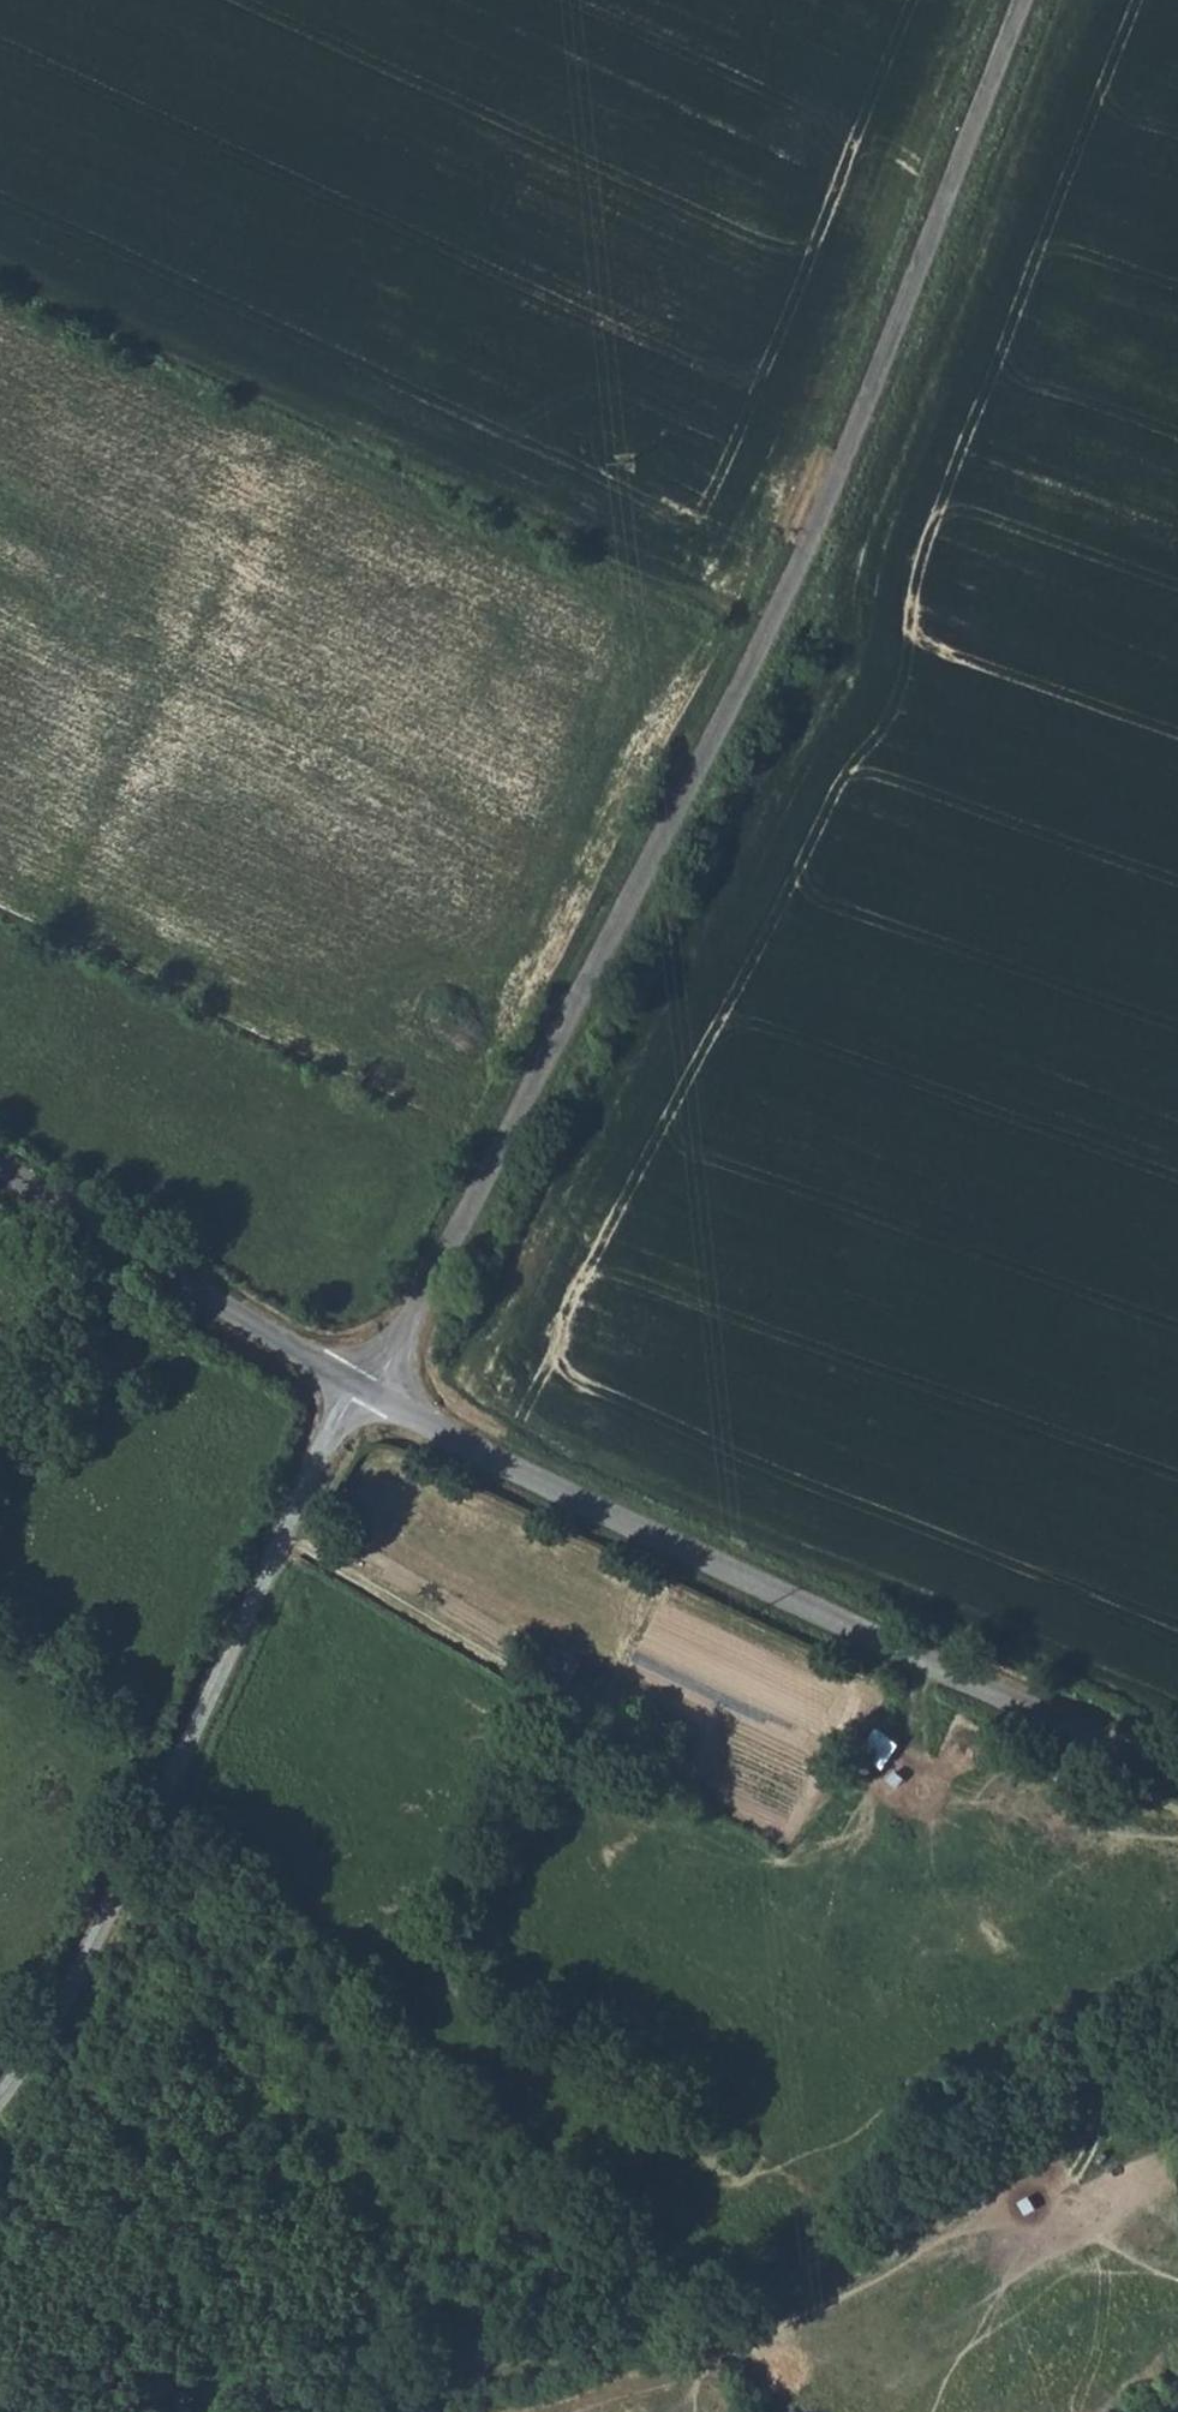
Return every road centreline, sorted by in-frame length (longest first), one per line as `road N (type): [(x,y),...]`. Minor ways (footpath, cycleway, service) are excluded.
road 1 (unclassified): [(363,1394),(408,1326),(771,631),(1024,0)]
road 2 (unclassified): [(1177,1768),(363,1394)]
road 3 (unclassified): [(0,2103),(100,1929),(324,1442),(363,1394)]
road 4 (unclassified): [(363,1394),(0,1168)]

